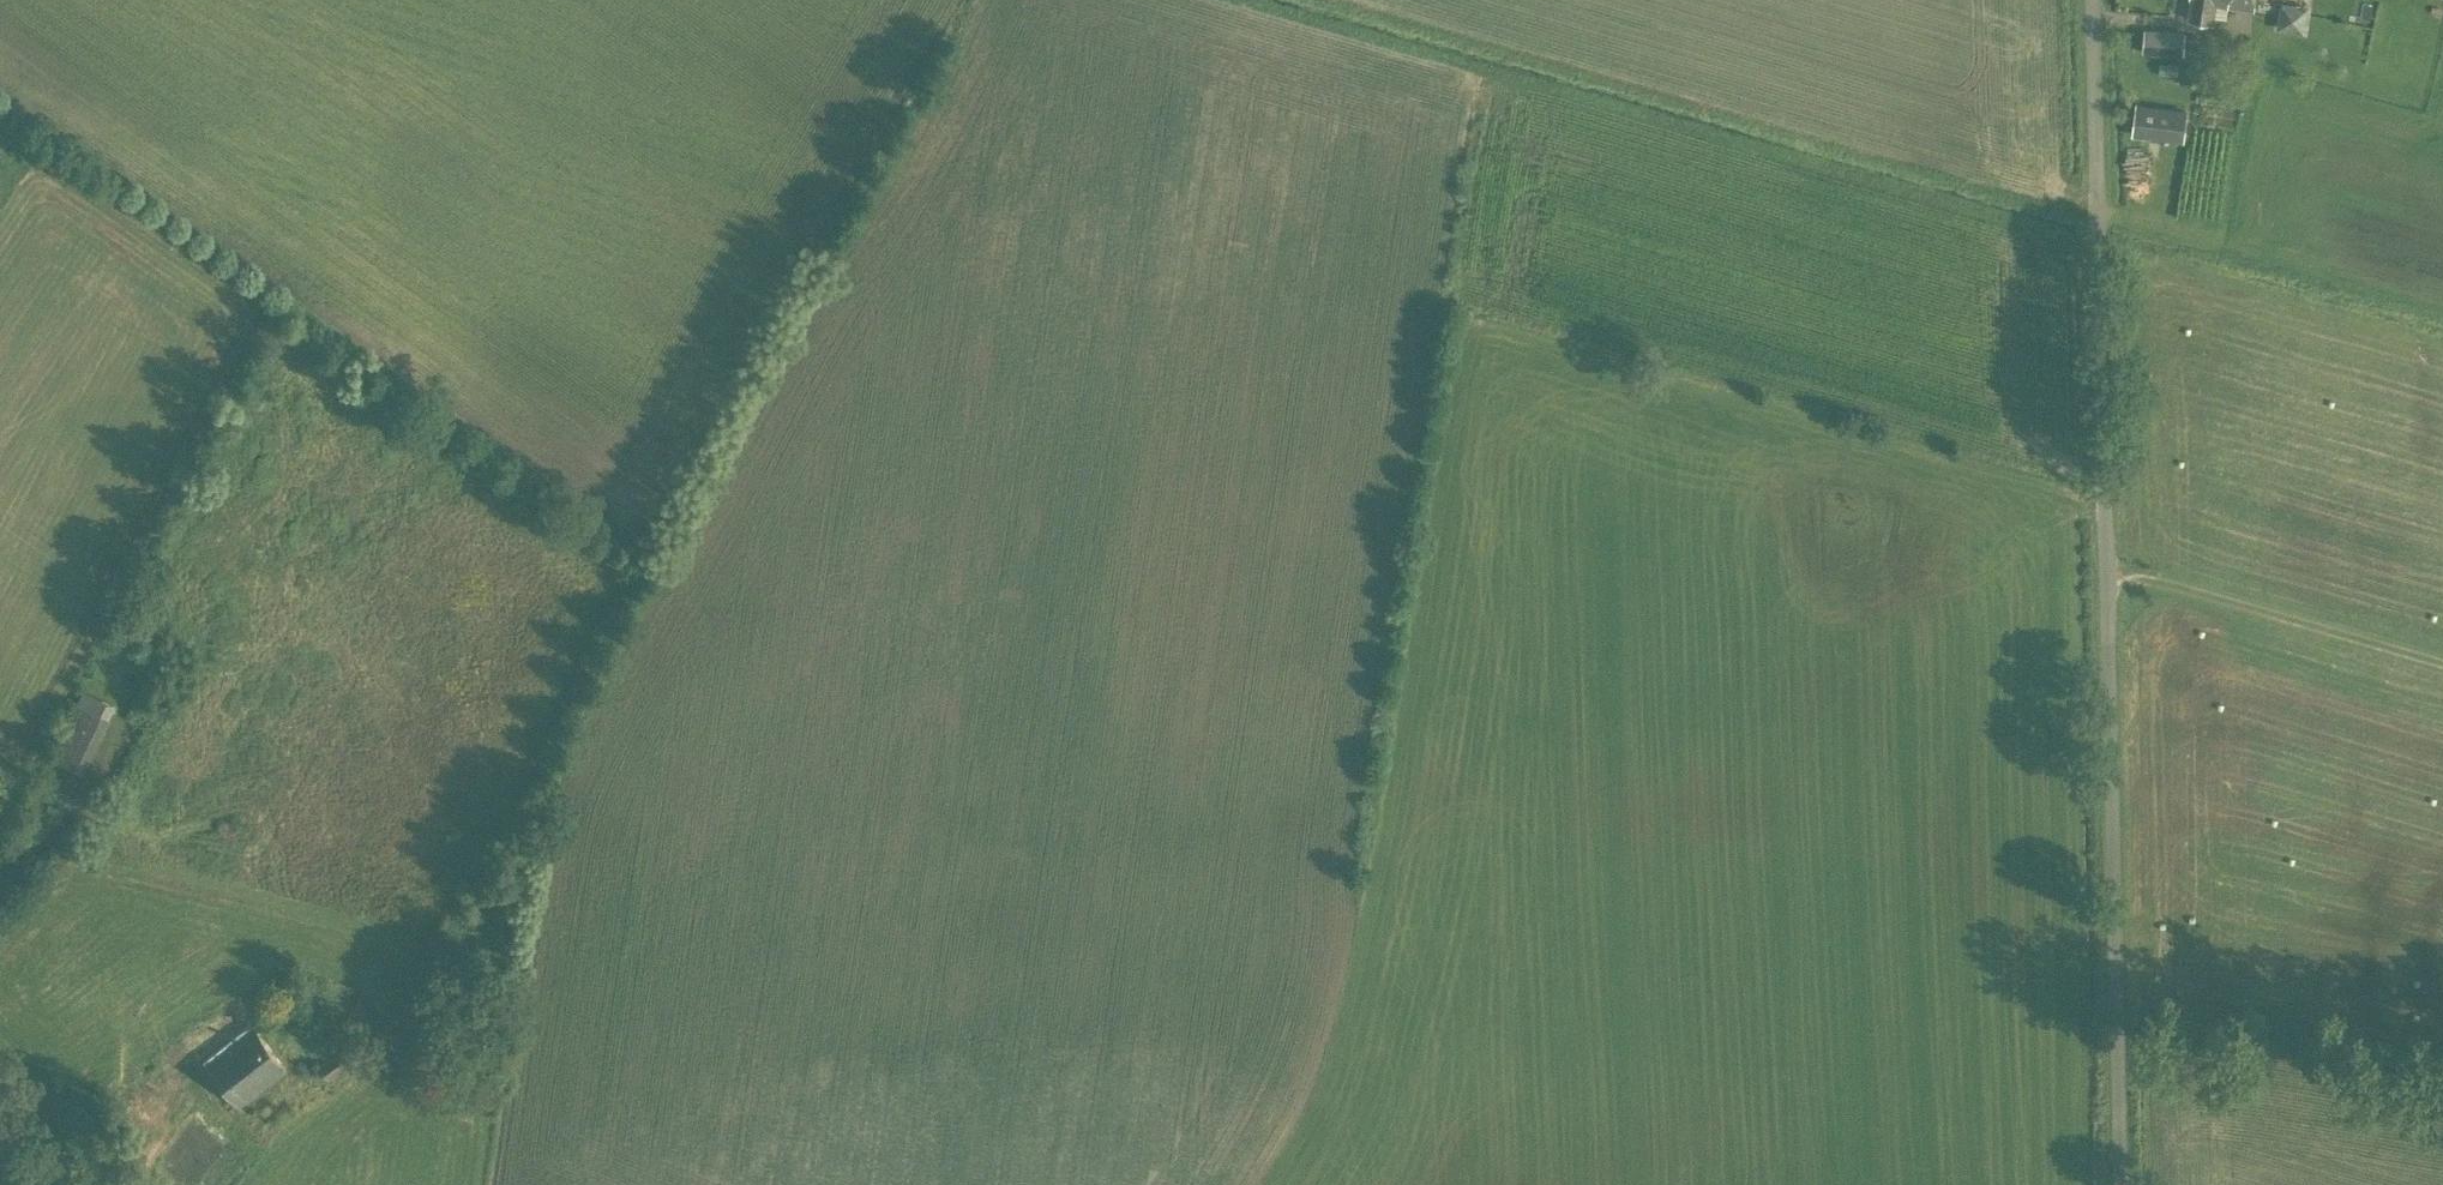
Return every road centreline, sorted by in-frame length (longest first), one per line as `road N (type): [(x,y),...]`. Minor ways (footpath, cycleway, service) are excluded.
road 1 (unclassified): [(2122,1184),(2084,0)]
road 2 (unclassified): [(77,1184),(0,1088)]

